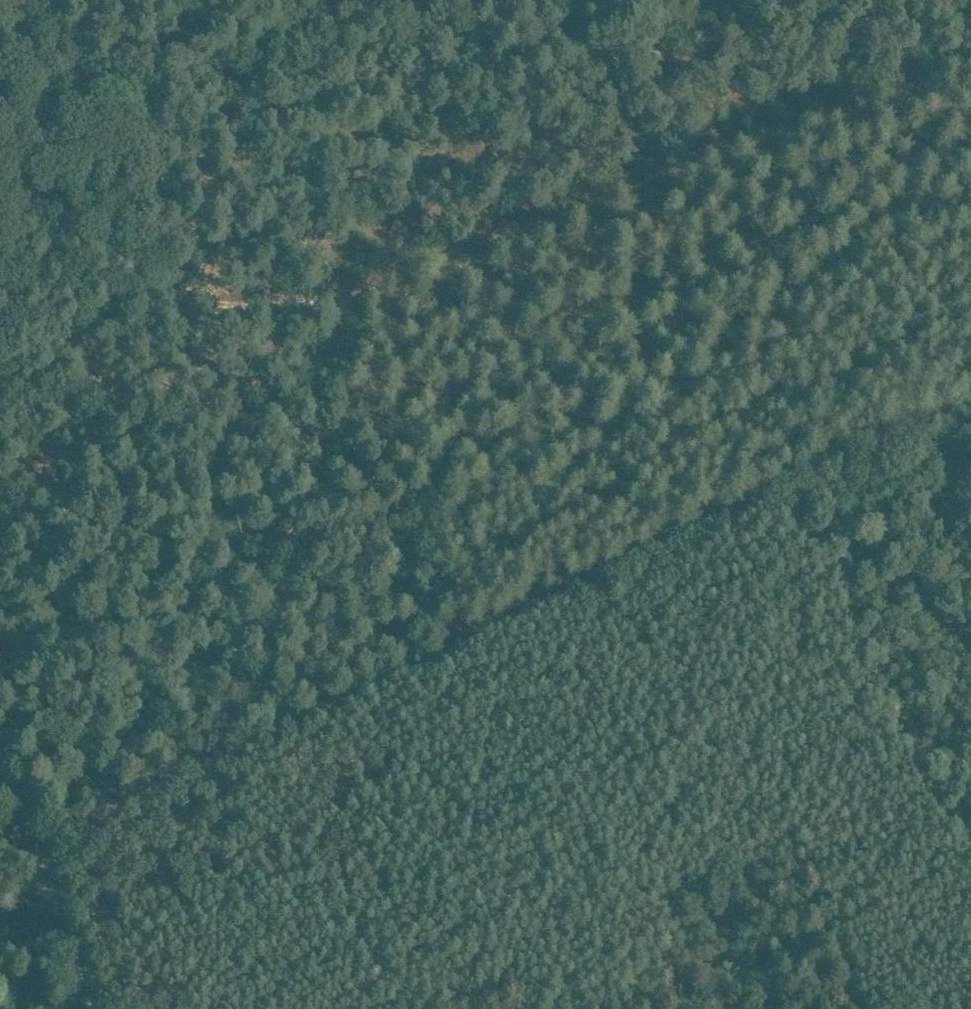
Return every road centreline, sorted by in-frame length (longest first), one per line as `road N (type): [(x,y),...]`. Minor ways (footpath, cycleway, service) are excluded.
road 1 (track): [(85,1008),(0,772)]

